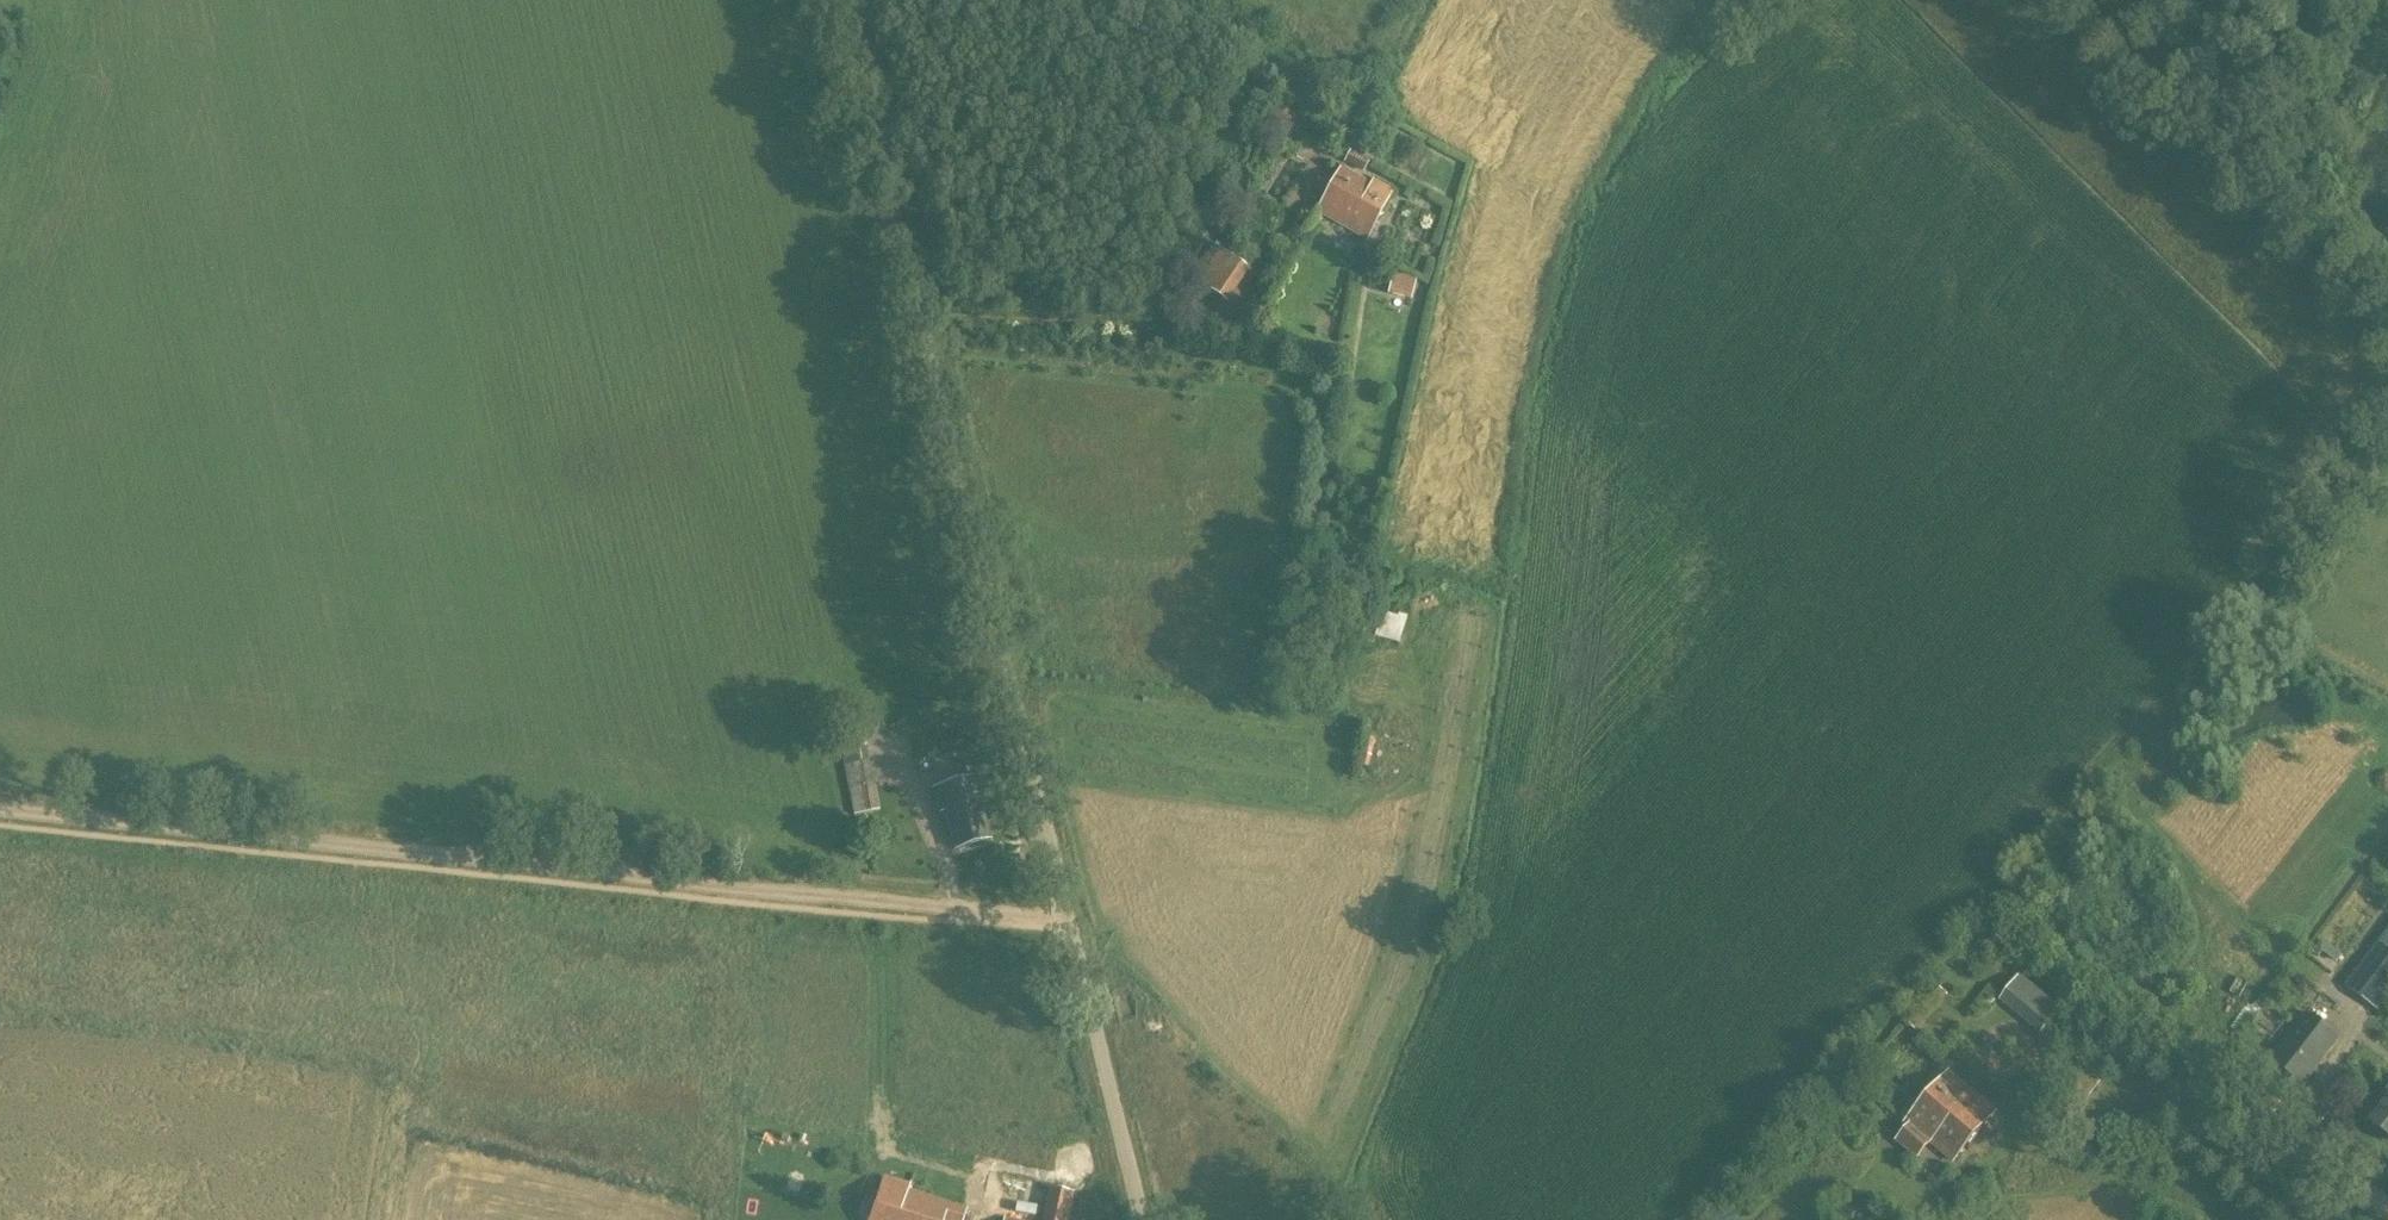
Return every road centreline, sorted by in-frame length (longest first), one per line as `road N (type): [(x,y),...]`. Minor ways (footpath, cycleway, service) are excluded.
road 1 (unclassified): [(1144,1219),(844,0)]
road 2 (track): [(0,804),(1069,917)]

